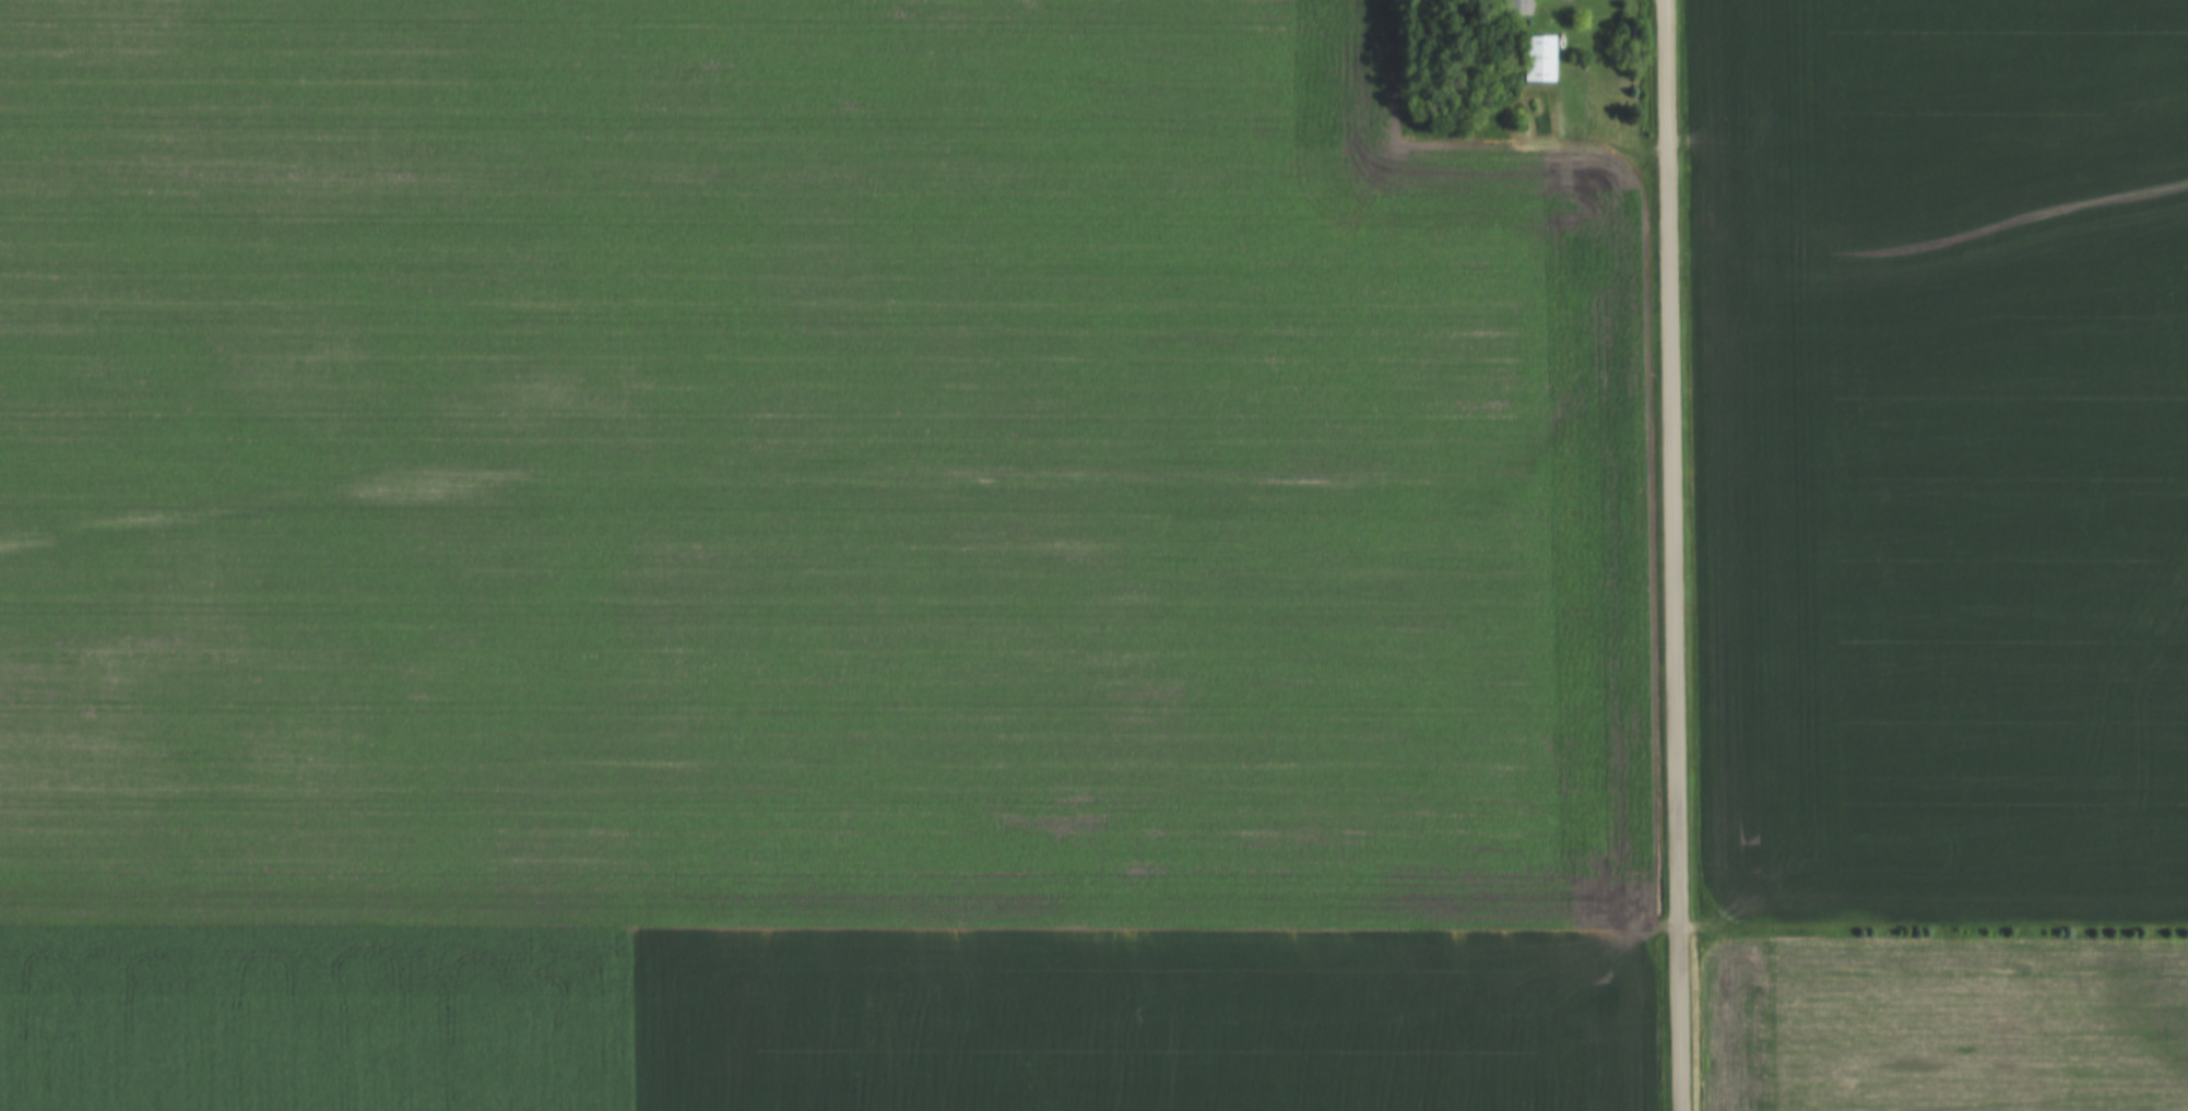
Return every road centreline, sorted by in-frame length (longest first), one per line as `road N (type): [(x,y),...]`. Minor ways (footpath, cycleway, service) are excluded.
road 1 (residential): [(1680,1110),(1665,0)]

